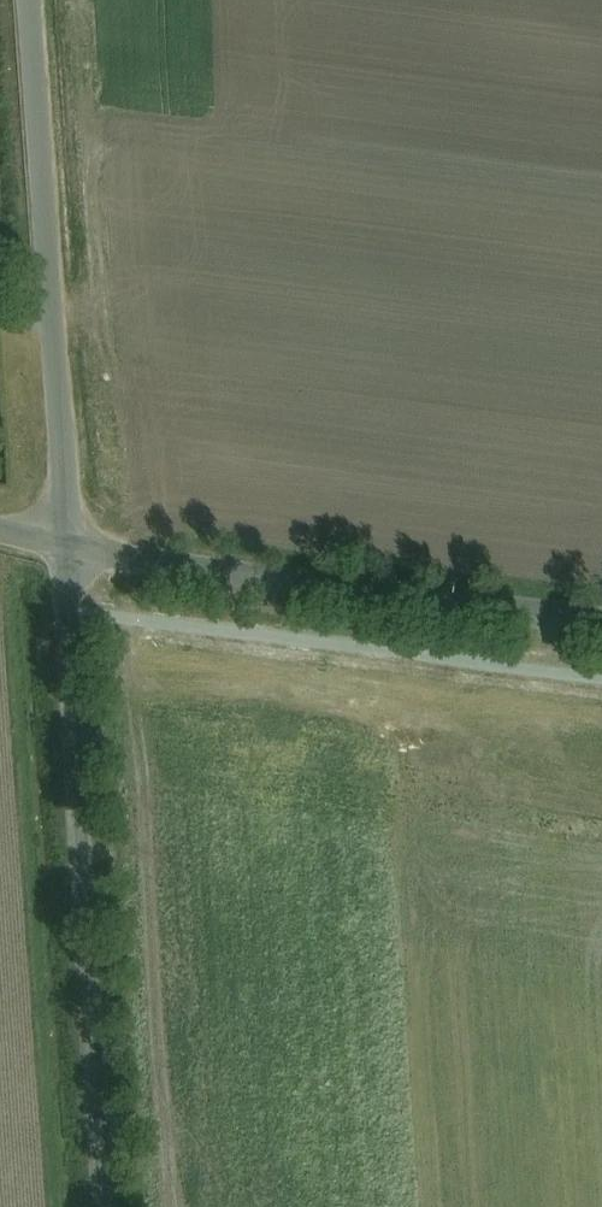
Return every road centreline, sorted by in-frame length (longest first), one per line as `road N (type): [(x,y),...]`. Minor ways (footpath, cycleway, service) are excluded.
road 1 (residential): [(315,1168),(288,837),(601,890)]
road 2 (unclassified): [(63,550),(107,1181)]
road 3 (unclassified): [(63,550),(34,0)]
road 4 (residential): [(601,617),(63,550)]
road 5 (residential): [(315,1168),(601,1198)]
road 6 (residential): [(107,1181),(315,1168)]

